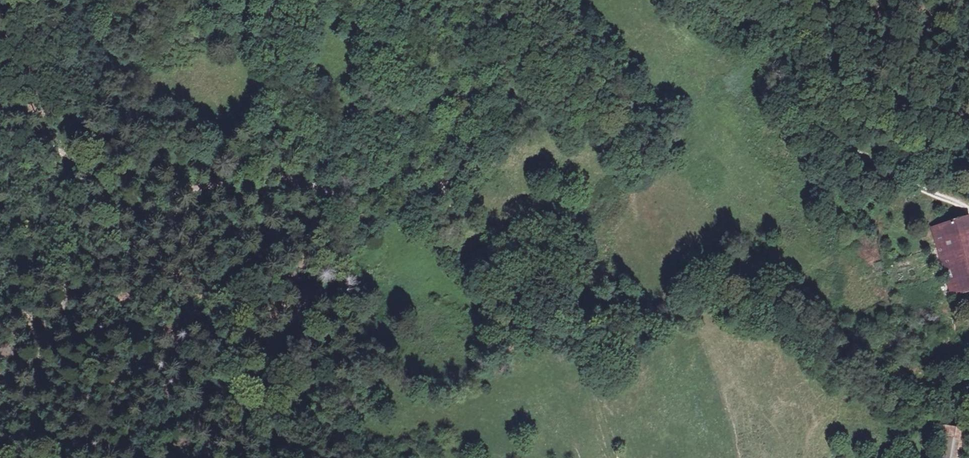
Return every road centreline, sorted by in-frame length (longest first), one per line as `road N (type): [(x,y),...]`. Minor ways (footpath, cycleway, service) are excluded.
road 1 (unclassified): [(968,211),(897,177),(815,120),(798,83),(786,0)]
road 2 (track): [(0,124),(88,166),(122,196),(242,181)]
road 3 (track): [(612,337),(540,315),(513,296),(445,194),(444,173)]
road 4 (track): [(242,181),(277,207),(342,220),(387,212),(444,173)]
road 5 (track): [(444,173),(525,31),(531,0)]

